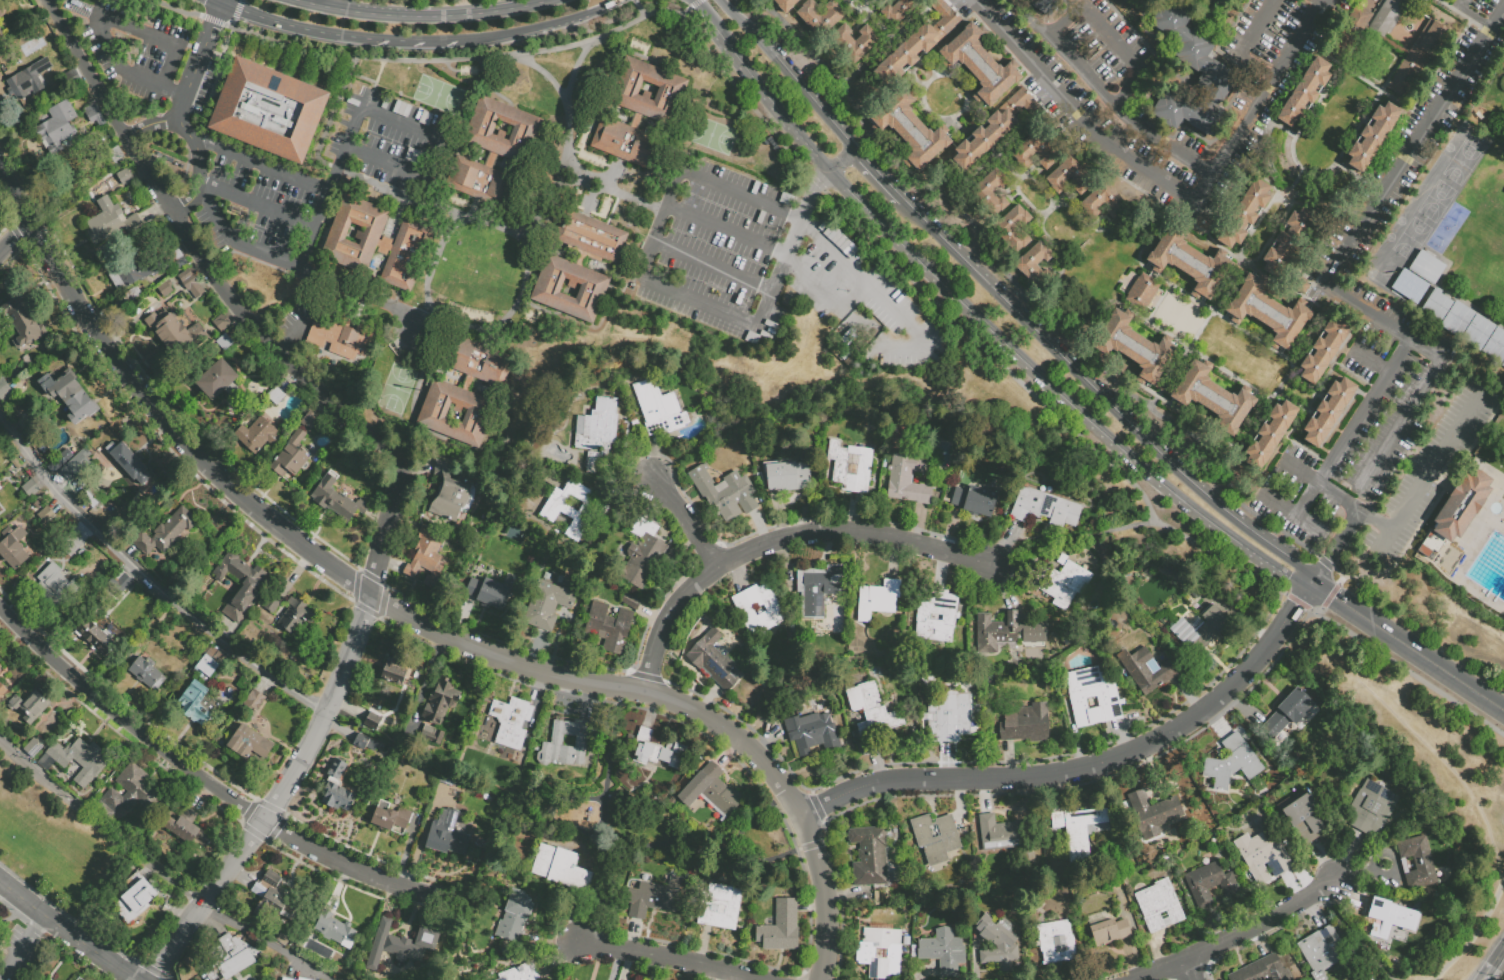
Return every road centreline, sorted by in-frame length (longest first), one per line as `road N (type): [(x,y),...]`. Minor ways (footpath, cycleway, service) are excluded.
road 1 (residential): [(0,176),(140,394),(193,452),(304,547),(387,604),(491,654),(647,692),(743,741),(802,814),(833,907),(821,979)]
road 2 (tertiary): [(704,8),(829,172),(974,315),(1190,508),(1287,573),(1315,581)]
road 3 (residential): [(371,430),(394,449),(401,477),(348,658),(294,771),(150,979)]
road 4 (residential): [(802,814),(887,781),(1027,778),(1131,752),(1213,704),(1315,581)]
road 5 (tertiary): [(1315,581),(1178,472),(898,205)]
road 6 (residential): [(371,430),(279,357),(219,285),(45,0)]
road 7 (residential): [(0,607),(70,675),(244,809),(346,867),(427,896)]
road 8 (residential): [(0,418),(42,475),(143,577),(232,650),(325,710)]
road 9 (residential): [(647,692),(657,638),(676,604),(721,566),(781,537),(856,531),(992,564)]
road 10 (residential): [(0,741),(201,904)]
road 11 (tertiary): [(548,0),(460,15),(298,0)]
road 12 (residential): [(222,0),(174,121),(192,138),(201,180),(192,199),(171,213)]
road 13 (residential): [(1129,979),(1189,961),(1339,884)]
road 14 (tertiary): [(1315,581),(1503,710)]
road 15 (residential): [(575,942),(752,979)]
road 16 (tertiary): [(424,40),(500,34),(590,12)]
road 17 (tertiary): [(137,979),(0,883)]
road 18 (tertiary): [(851,153),(746,26)]
road 19 (tertiary): [(219,0),(285,24),(377,39)]

